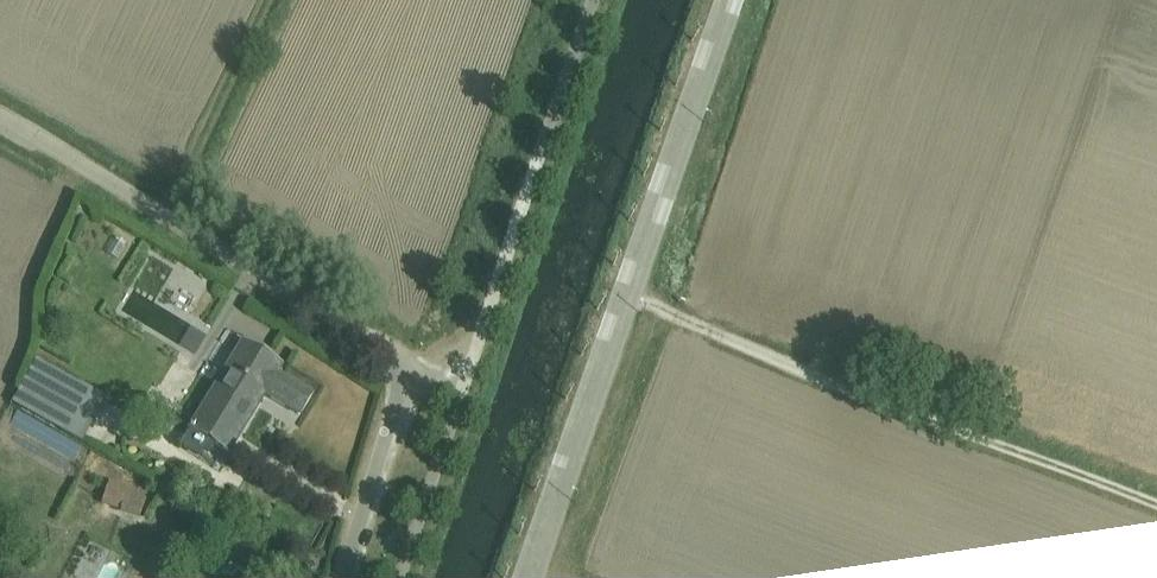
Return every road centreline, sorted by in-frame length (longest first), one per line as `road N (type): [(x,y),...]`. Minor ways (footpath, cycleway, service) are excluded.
road 1 (tertiary): [(735,0),(534,577)]
road 2 (track): [(633,293),(1156,503)]
road 3 (unclassified): [(594,0),(463,384),(397,360)]
road 4 (unclassified): [(397,360),(0,126)]
road 5 (unclassified): [(344,577),(397,402),(397,360)]

